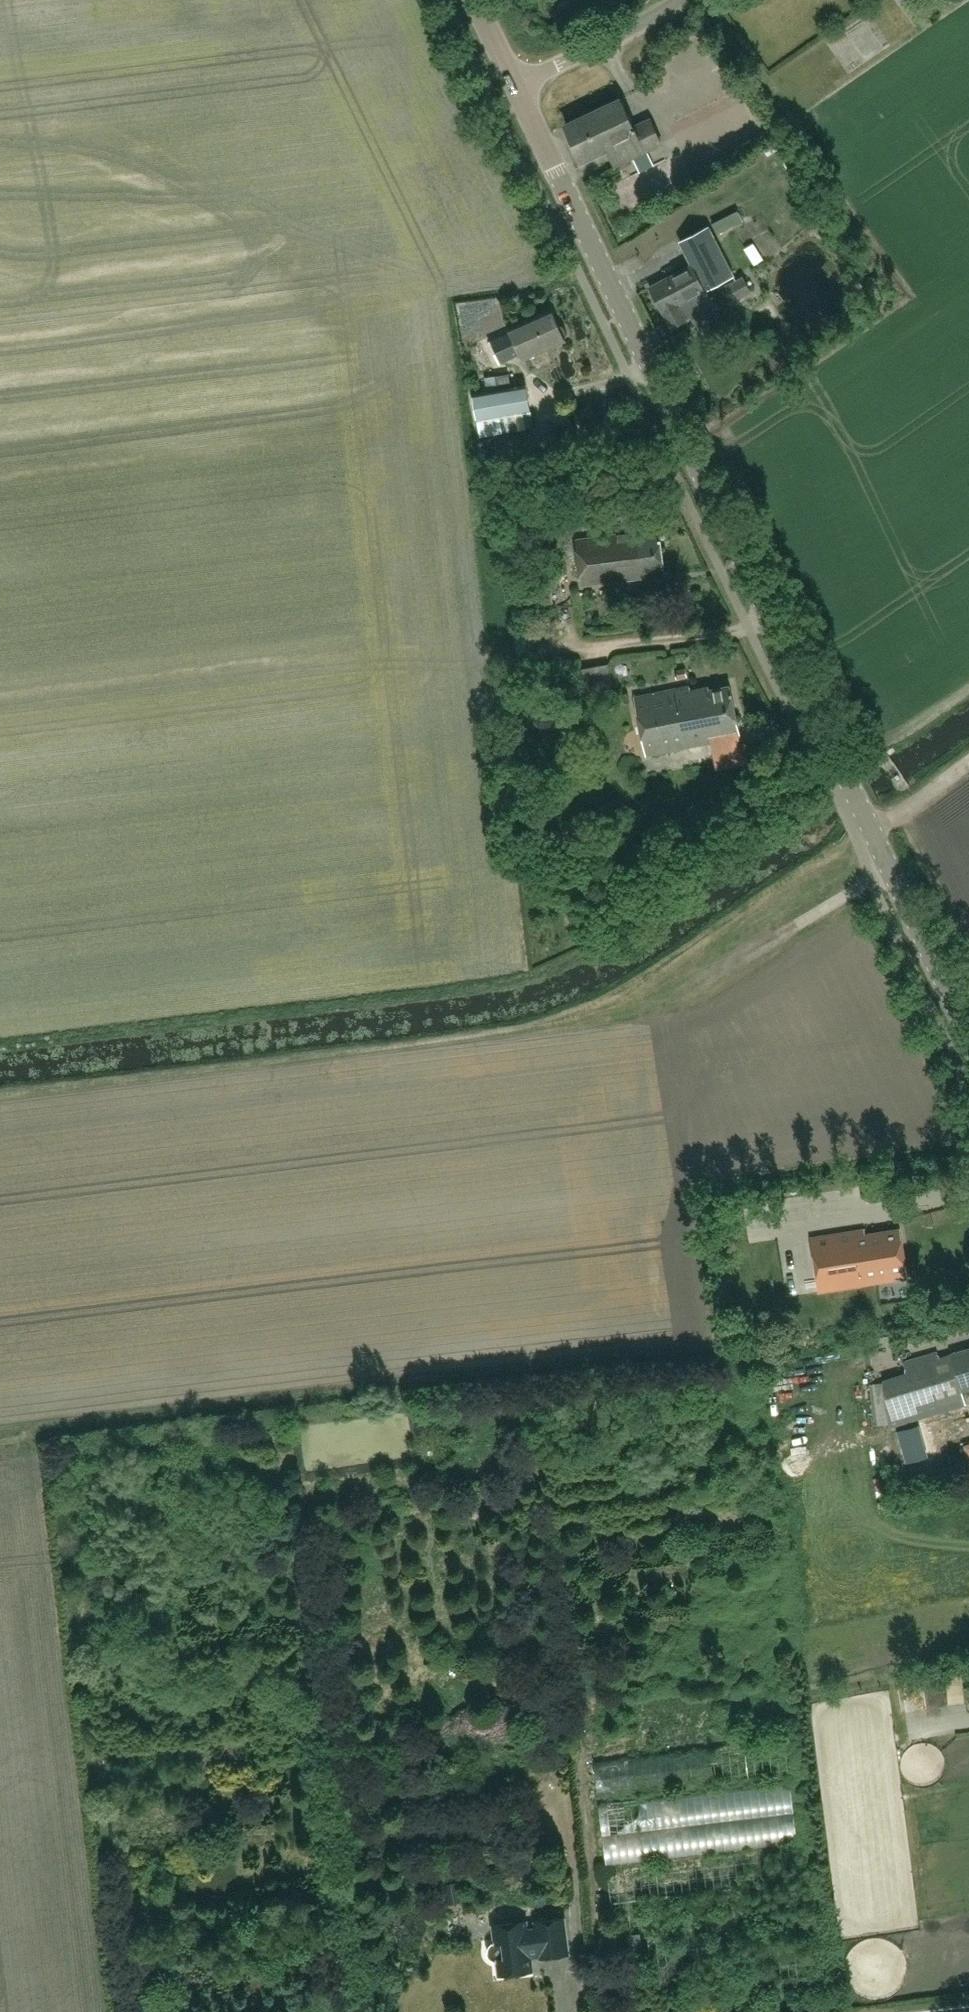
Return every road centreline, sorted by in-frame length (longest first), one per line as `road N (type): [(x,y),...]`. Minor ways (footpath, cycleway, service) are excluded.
road 1 (tertiary): [(968,1043),(512,90)]
road 2 (unclassified): [(512,90),(682,0)]

